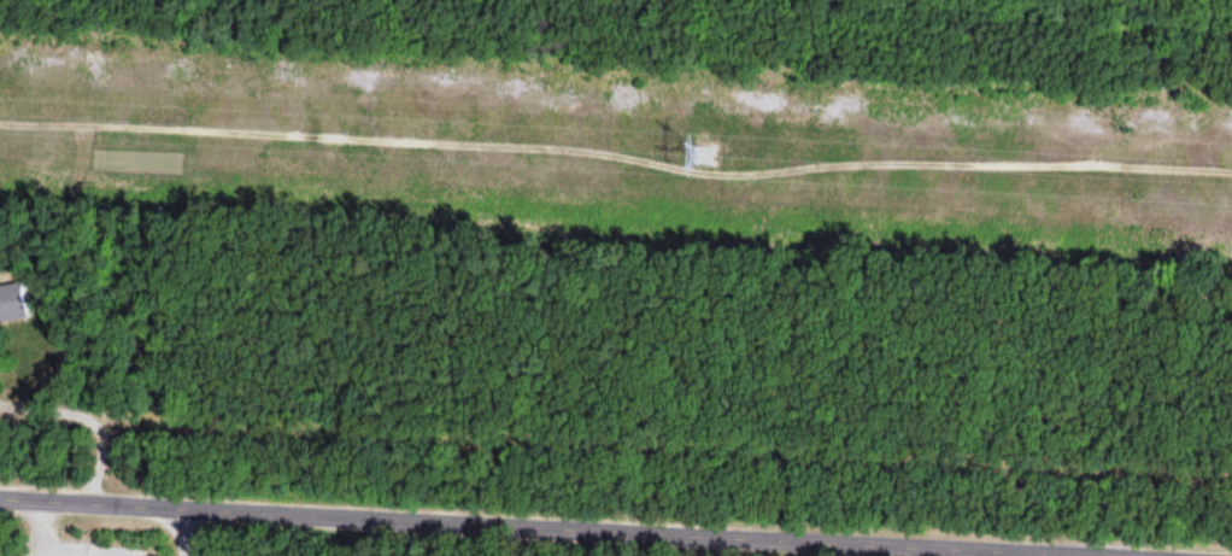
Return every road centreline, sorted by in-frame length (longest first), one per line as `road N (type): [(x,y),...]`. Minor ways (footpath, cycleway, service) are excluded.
road 1 (track): [(0,126),(779,186),(1231,165)]
road 2 (residential): [(1066,555),(0,501)]

